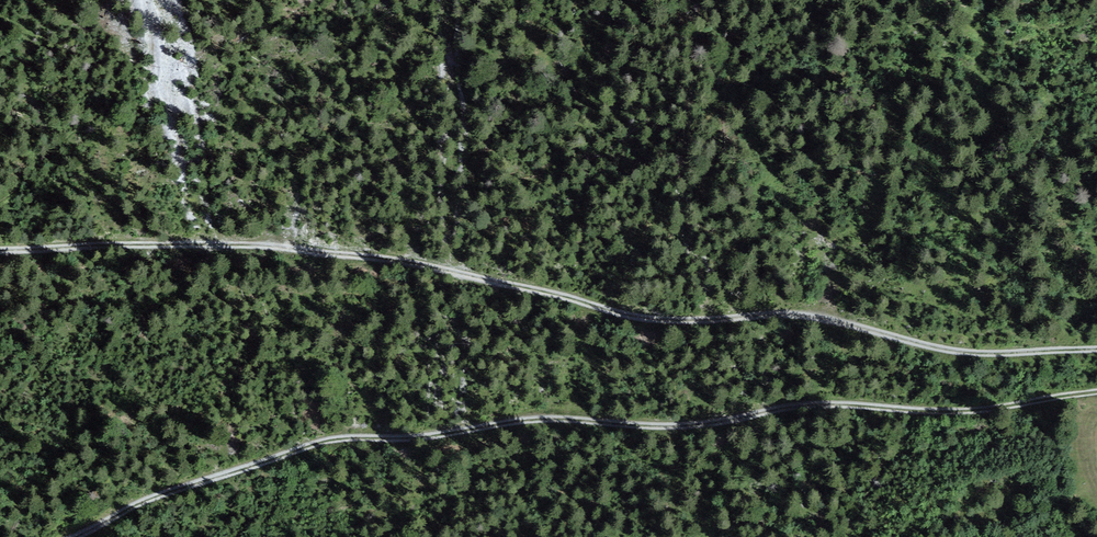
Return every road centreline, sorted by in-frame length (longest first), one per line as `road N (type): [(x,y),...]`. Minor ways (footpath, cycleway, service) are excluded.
road 1 (track): [(0,253),(306,251),(453,274),(630,320),(786,316),(955,354),(1096,352)]
road 2 (track): [(1096,394),(965,415),(821,406),(661,430),(540,421),(414,442),(356,437),(122,511),(73,536)]

